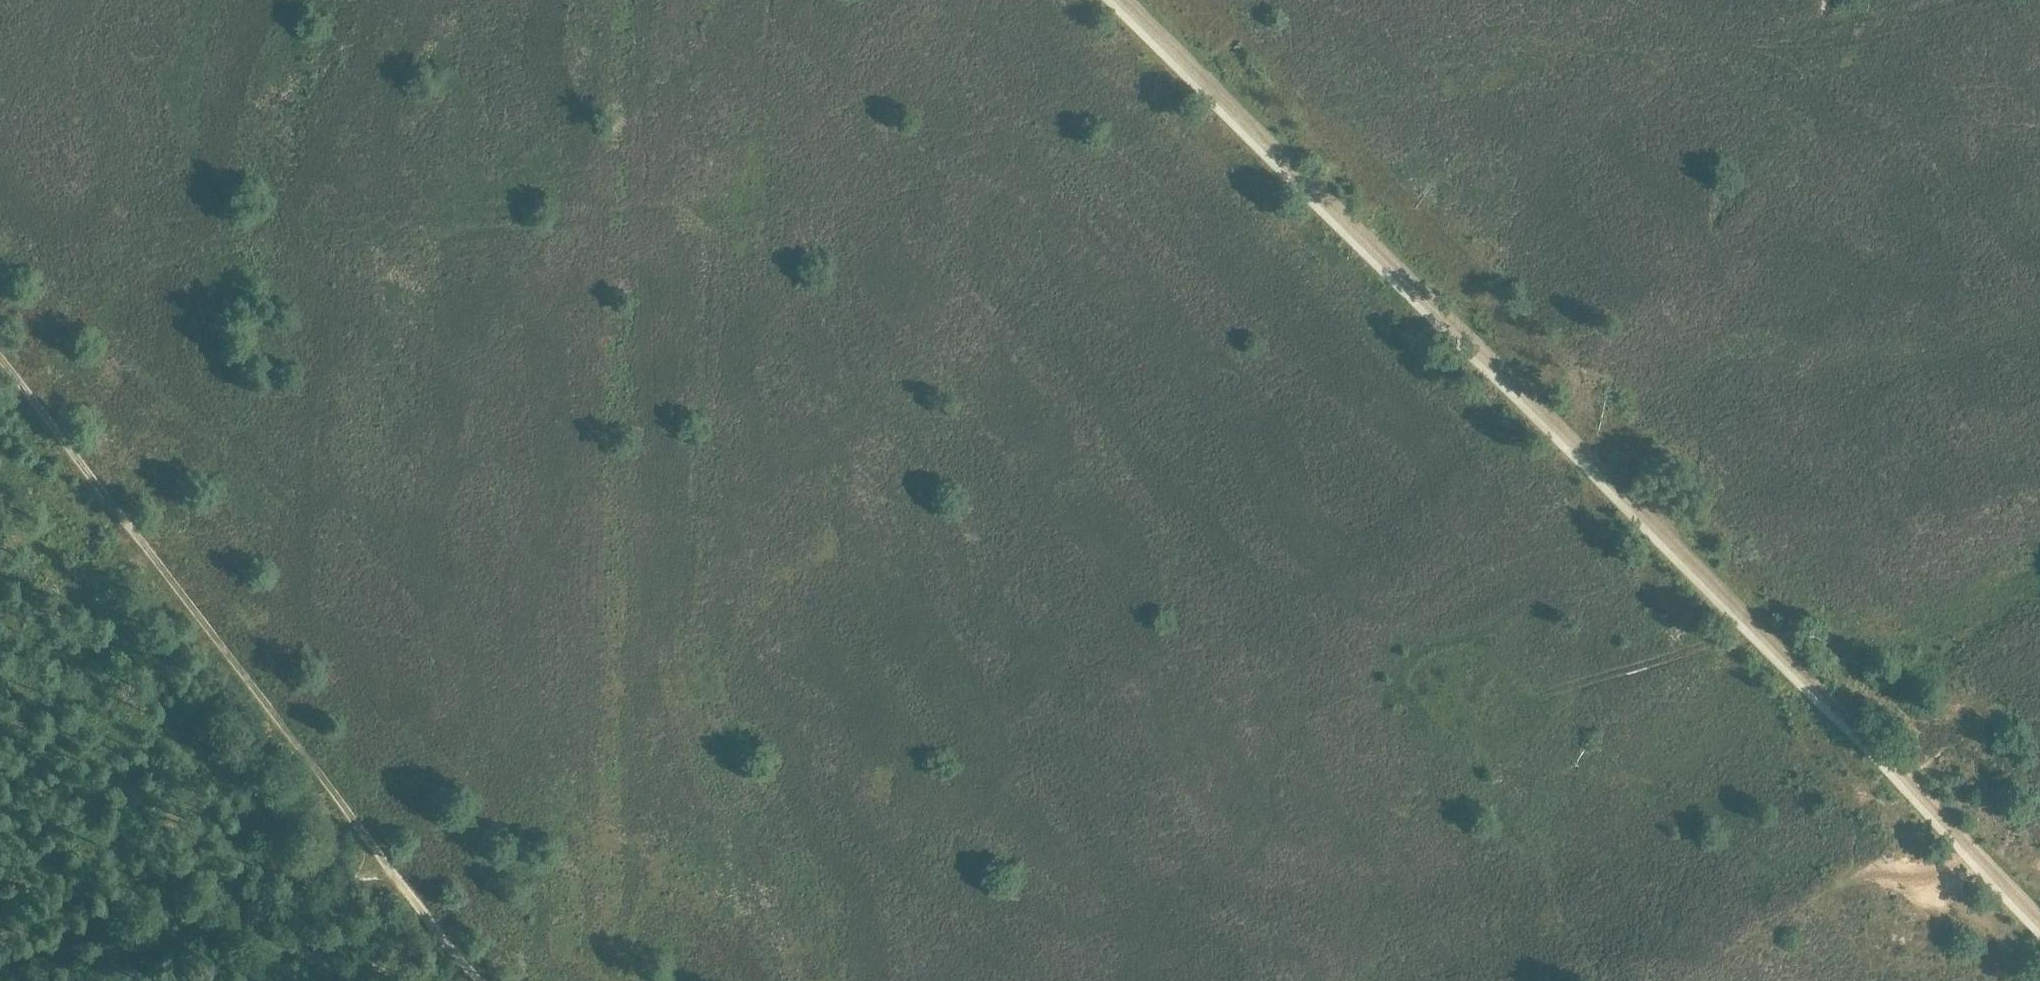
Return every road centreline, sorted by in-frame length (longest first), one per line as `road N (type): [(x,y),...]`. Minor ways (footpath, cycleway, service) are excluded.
road 1 (track): [(2039,909),(1133,0)]
road 2 (track): [(0,366),(480,980)]

